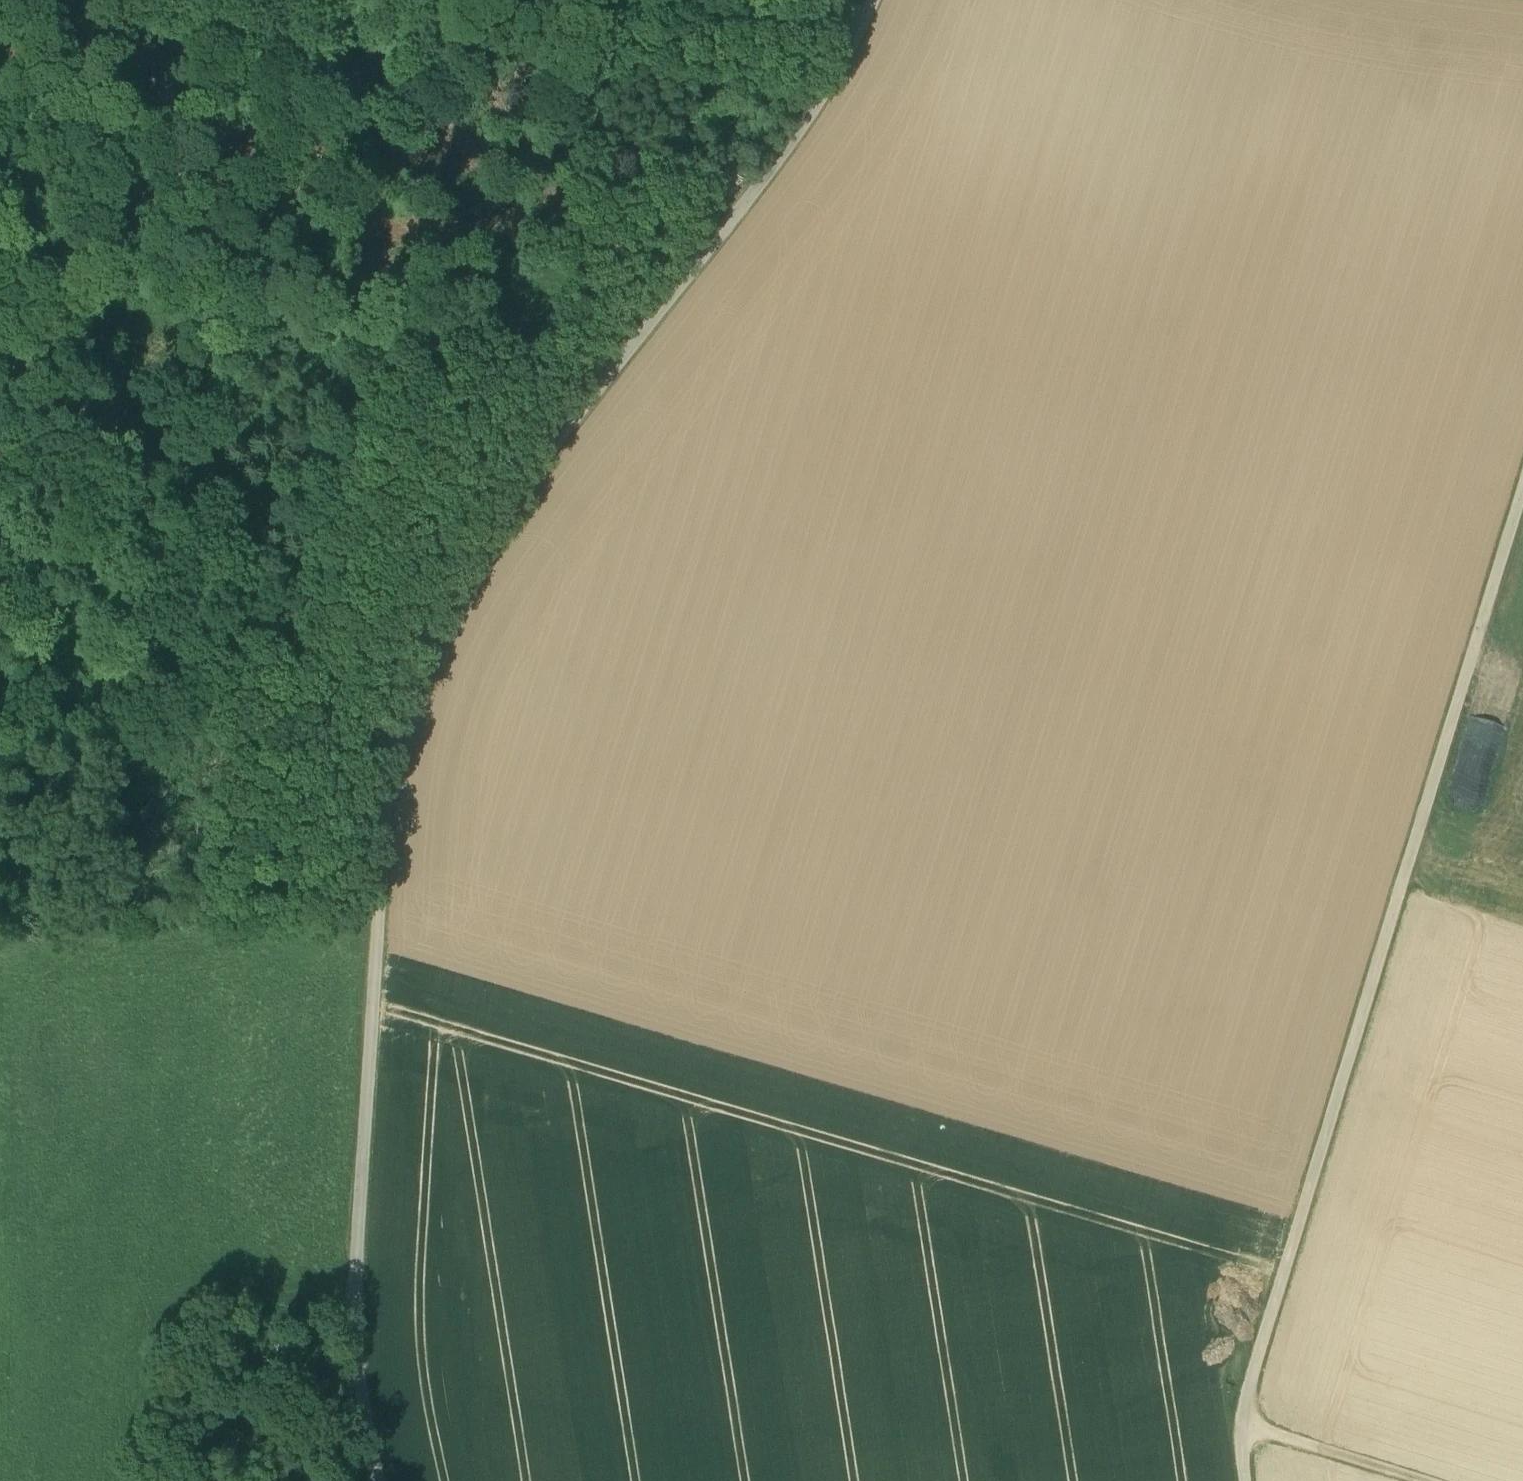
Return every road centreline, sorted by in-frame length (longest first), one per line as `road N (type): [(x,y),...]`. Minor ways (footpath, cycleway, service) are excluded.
road 1 (unclassified): [(379,1480),(354,1317),(375,911),(406,686),(451,590),(784,154),(872,0)]
road 2 (track): [(1245,1480),(1236,1425),(1522,486)]
road 3 (track): [(1236,1425),(1421,1480)]

